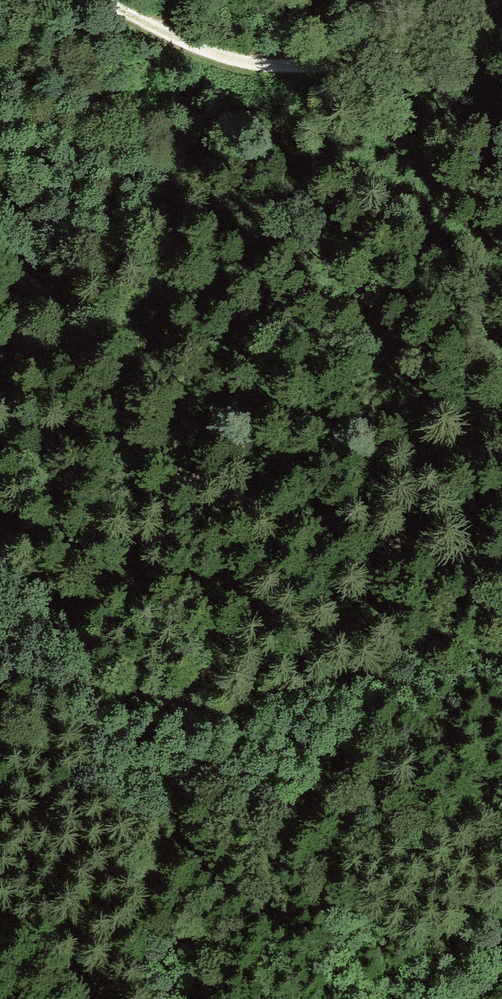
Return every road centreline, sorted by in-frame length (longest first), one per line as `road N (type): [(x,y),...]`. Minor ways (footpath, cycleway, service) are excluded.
road 1 (track): [(0,264),(58,312),(104,422),(130,448),(289,518),(501,573)]
road 2 (track): [(0,546),(53,596),(98,669),(162,712),(228,715),(269,706),(501,604)]
road 3 (track): [(104,0),(175,41),(269,69),(360,61),(495,0)]

